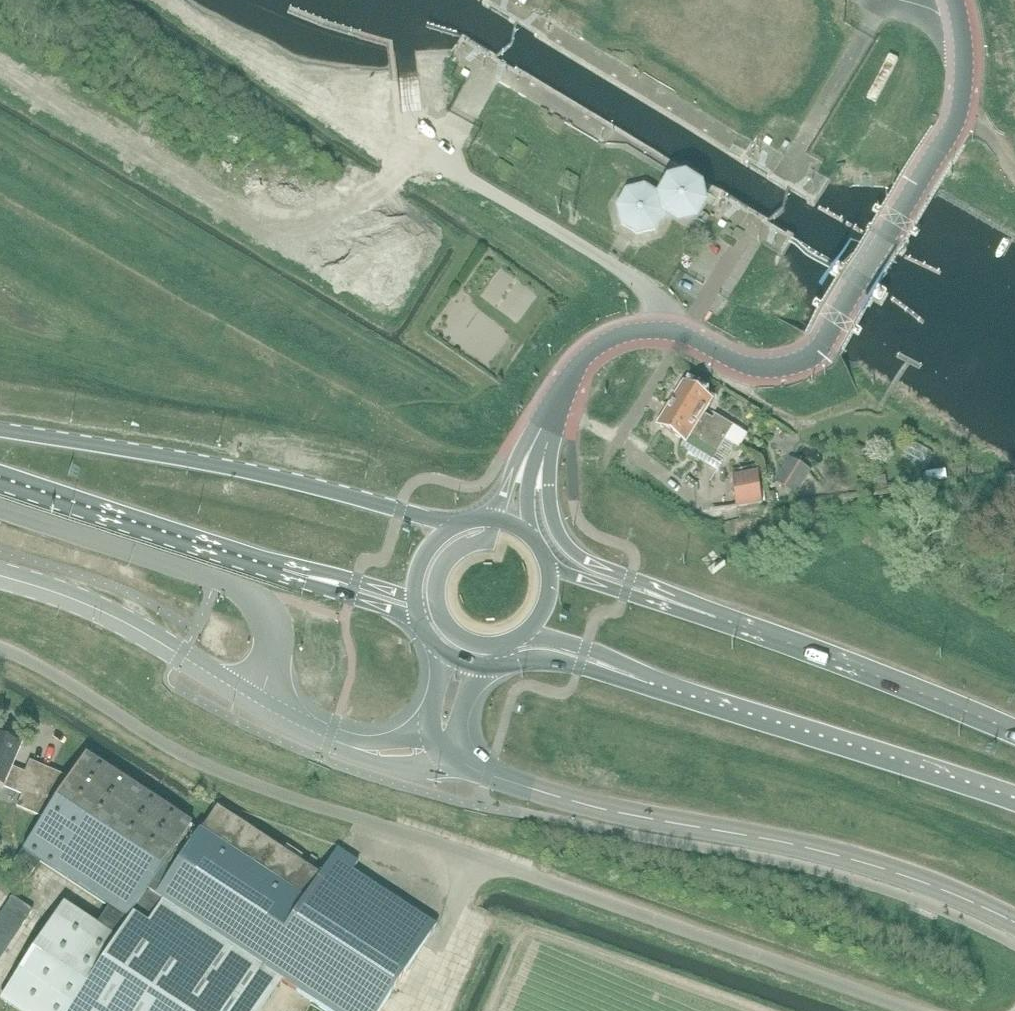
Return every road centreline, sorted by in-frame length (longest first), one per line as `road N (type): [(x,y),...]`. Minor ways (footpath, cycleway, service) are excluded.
road 1 (unclassified): [(911,1010),(234,777),(169,748),(0,646)]
road 2 (unclassified): [(539,435),(580,363),(628,334),(685,334),(761,371),(814,357),(956,121),(968,53),(958,0)]
road 3 (tertiary): [(1014,923),(865,862),(560,798),(472,768),(448,751)]
road 4 (primary): [(457,525),(296,482),(0,430)]
road 5 (unclassified): [(260,704),(273,630),(247,590),(0,509)]
road 6 (primary): [(687,688),(1014,796)]
road 7 (primary): [(1014,733),(707,614)]
road 8 (track): [(169,0),(420,152)]
road 9 (unclassified): [(260,704),(100,610),(0,575)]
road 10 (primary): [(707,614),(576,554),(554,521),(539,435)]
road 11 (primary): [(0,478),(239,556)]
road 12 (primary): [(486,665),(544,657),(661,692),(687,688)]
road 13 (primary): [(239,556),(420,620)]
road 14 (primary): [(239,556),(416,599)]
road 15 (primary): [(521,636),(556,638),(687,688)]
road 16 (primary): [(707,614),(548,562)]

